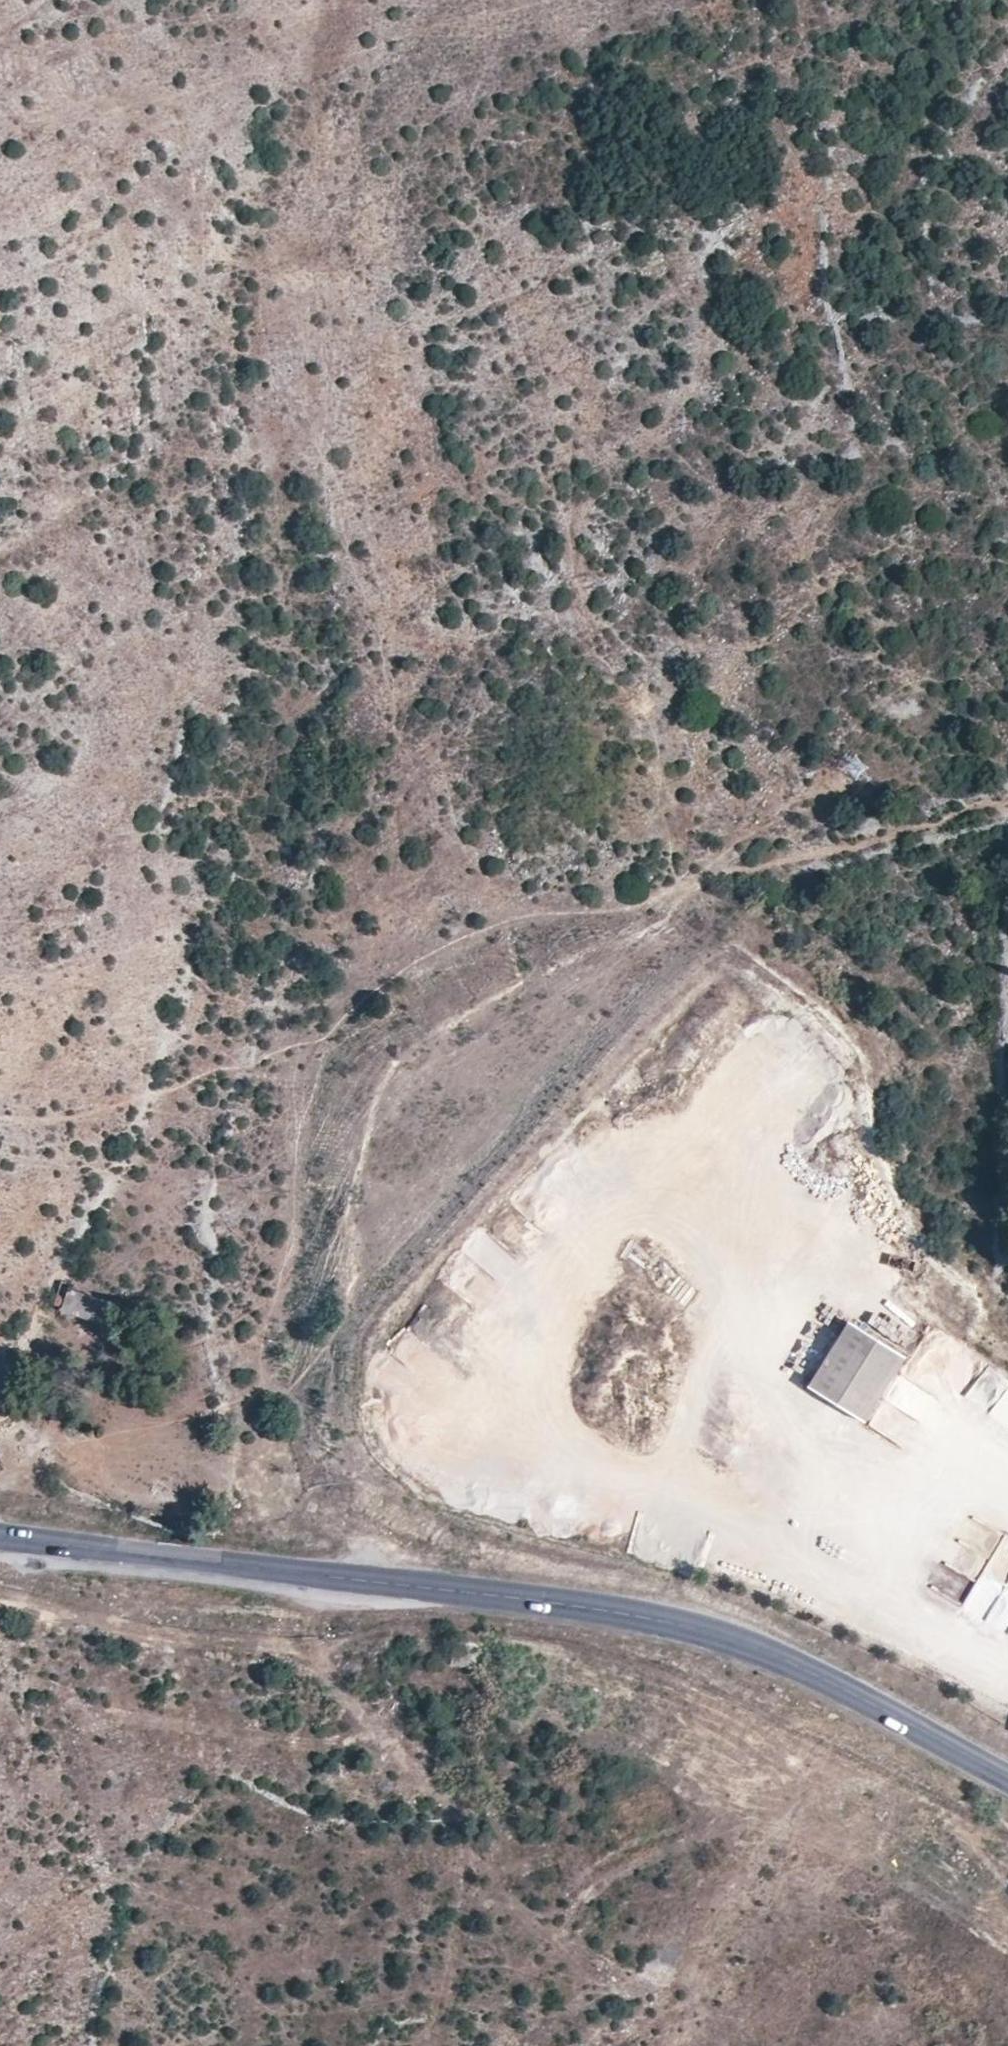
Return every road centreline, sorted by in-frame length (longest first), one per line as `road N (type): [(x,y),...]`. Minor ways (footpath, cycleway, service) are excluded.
road 1 (primary): [(1007,1780),(798,1669),(713,1635),(0,1535)]

